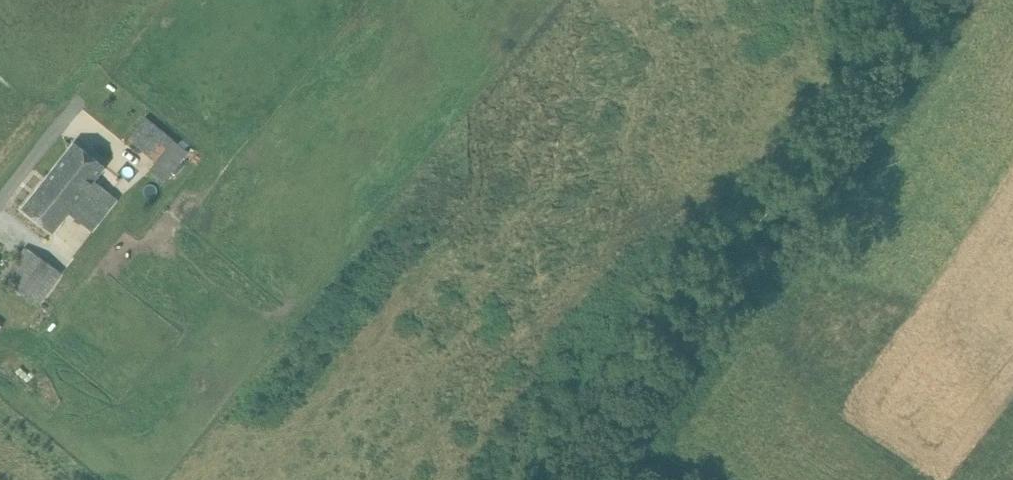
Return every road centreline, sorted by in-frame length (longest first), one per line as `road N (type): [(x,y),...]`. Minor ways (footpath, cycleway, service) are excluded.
road 1 (unclassified): [(0,217),(78,123)]

